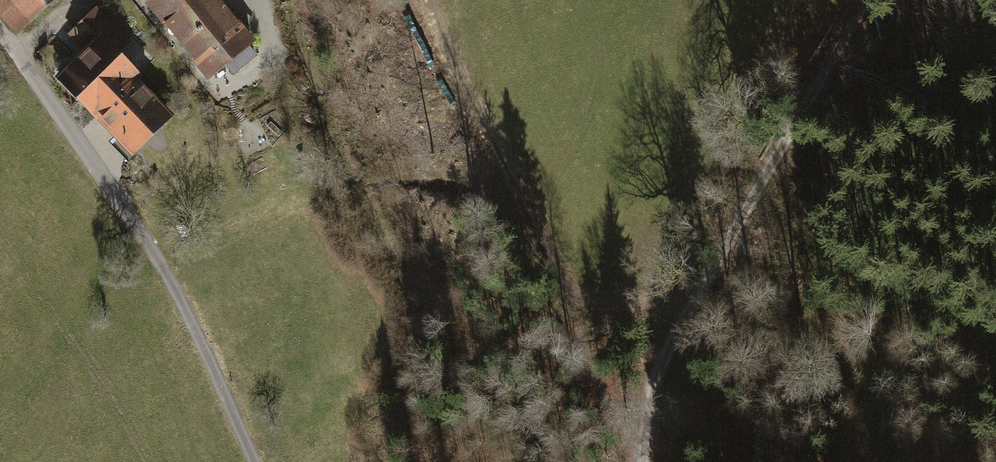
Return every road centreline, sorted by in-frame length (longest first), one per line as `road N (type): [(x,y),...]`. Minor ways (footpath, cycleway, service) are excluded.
road 1 (track): [(870,0),(669,349),(653,396),(645,461)]
road 2 (track): [(423,0),(468,107),(577,300),(696,294)]
road 3 (residential): [(0,40),(166,273)]
road 4 (track): [(166,273),(254,461)]
road 5 (track): [(646,435),(591,361),(577,300)]

